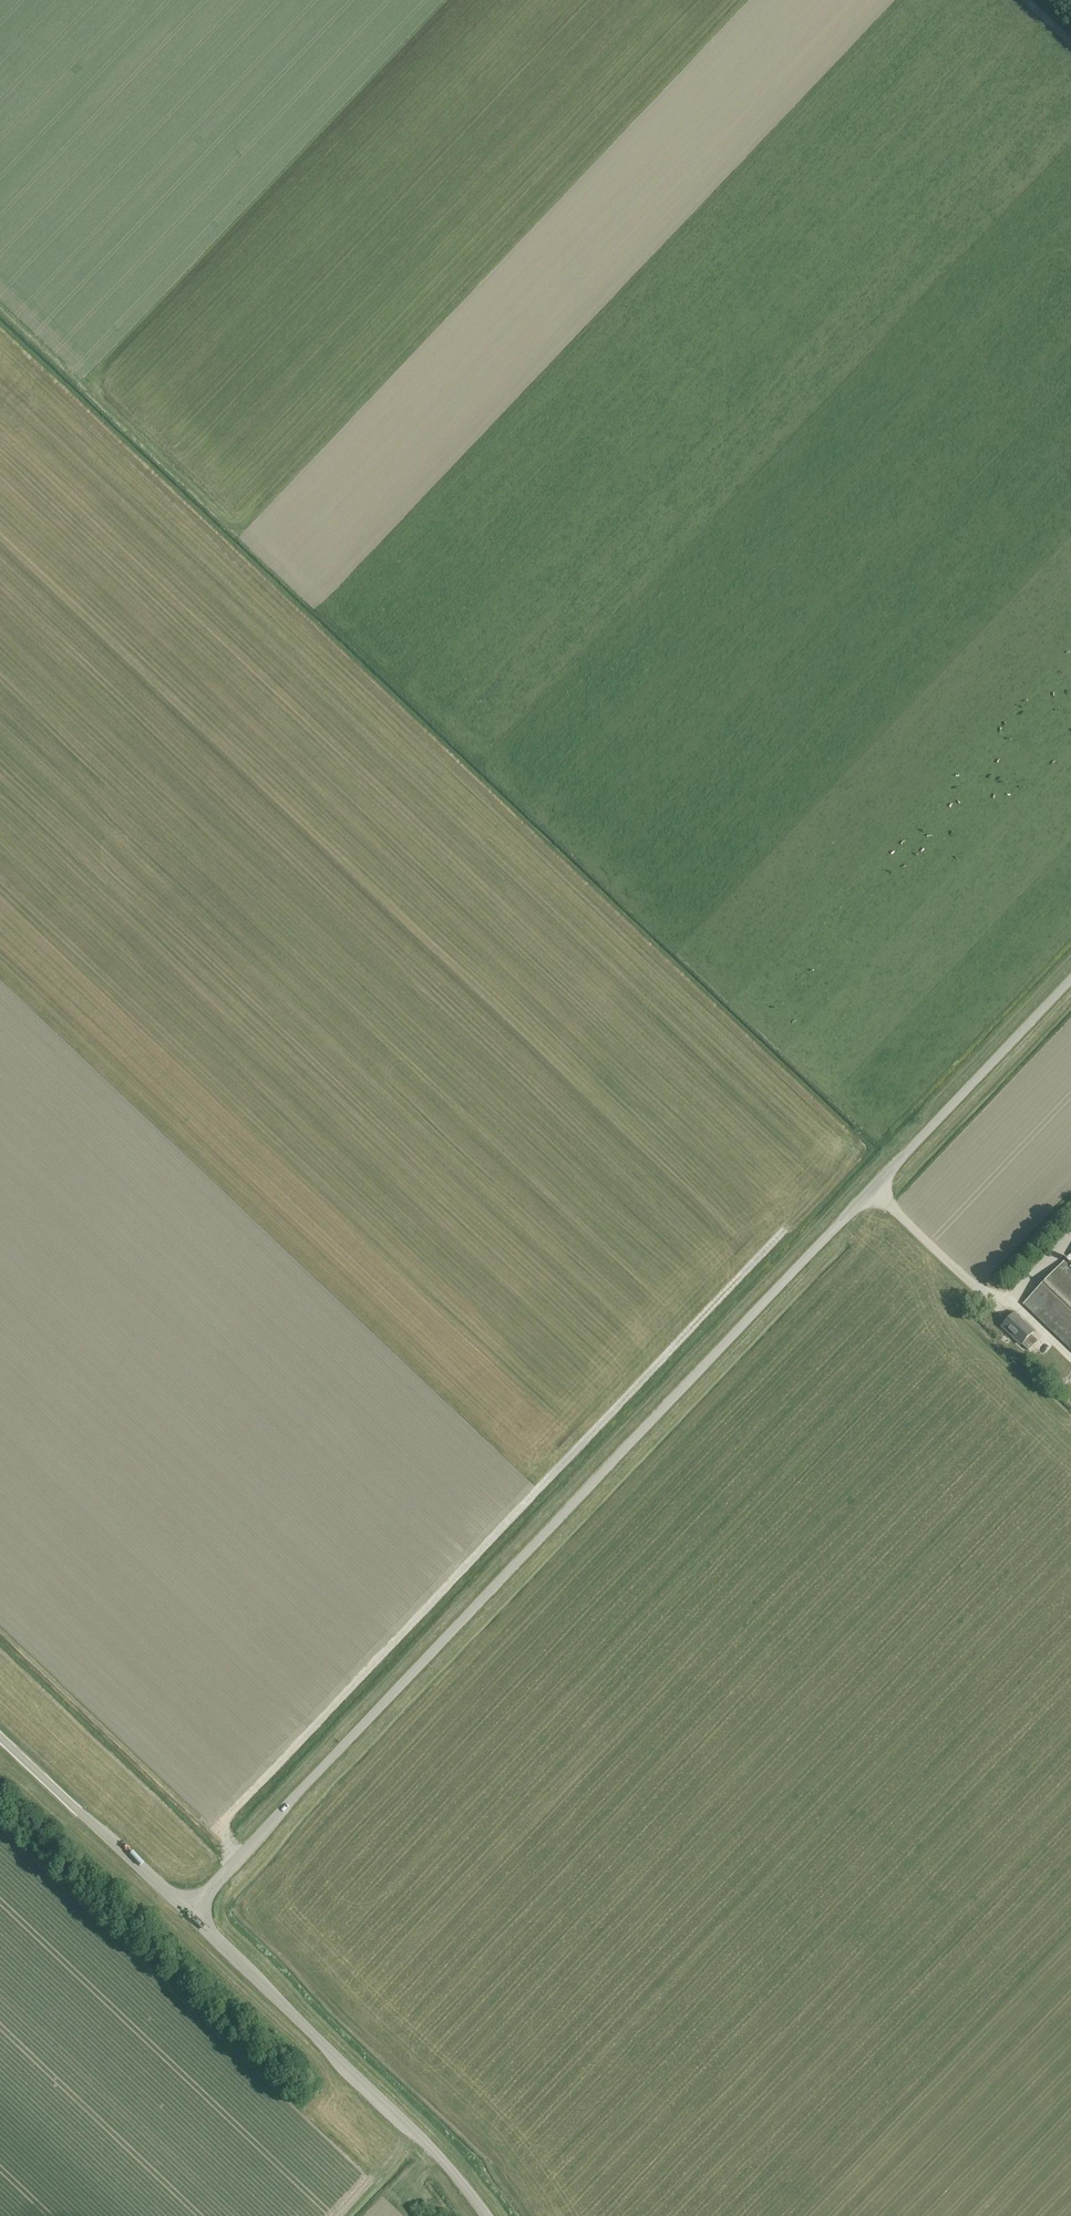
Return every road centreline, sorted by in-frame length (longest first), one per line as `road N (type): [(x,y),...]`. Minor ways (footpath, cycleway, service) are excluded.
road 1 (tertiary): [(193,1908),(1070,979)]
road 2 (tertiary): [(486,2215),(427,2143),(193,1908)]
road 3 (tertiary): [(193,1908),(0,1737)]

